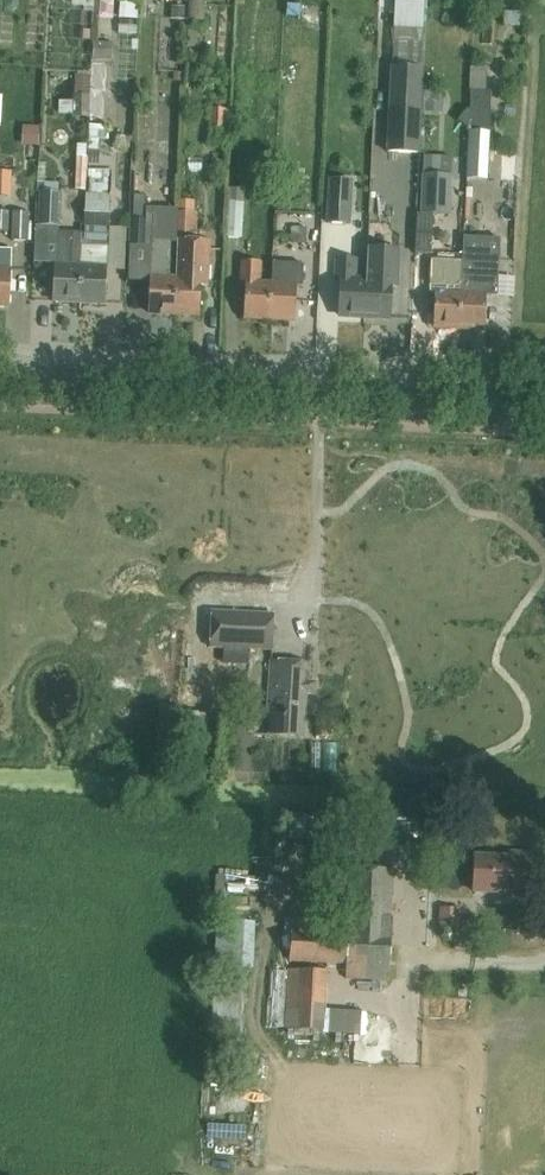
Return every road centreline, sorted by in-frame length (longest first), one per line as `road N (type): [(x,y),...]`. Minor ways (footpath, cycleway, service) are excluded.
road 1 (tertiary): [(544,403),(0,377)]

